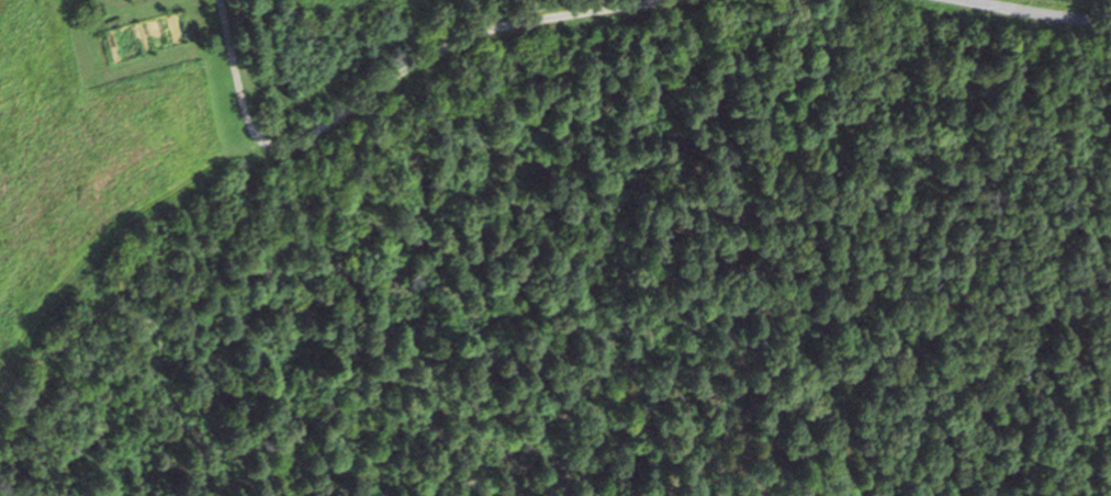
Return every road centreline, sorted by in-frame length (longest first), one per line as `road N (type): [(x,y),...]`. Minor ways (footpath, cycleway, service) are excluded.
road 1 (residential): [(0,466),(45,379),(103,305),(144,262),(301,142),(478,33),(656,0)]
road 2 (residential): [(301,142),(269,142),(248,117),(221,0)]
road 3 (tertiary): [(934,0),(1110,26)]

